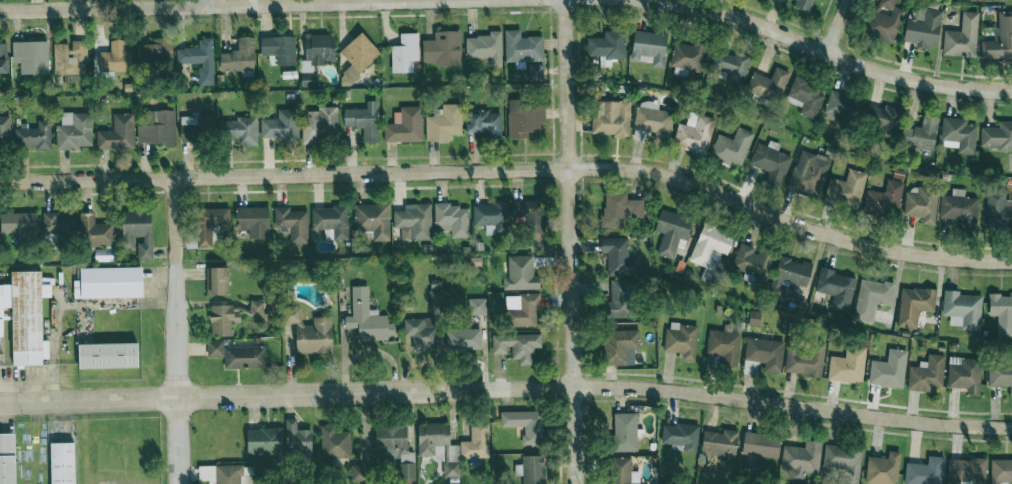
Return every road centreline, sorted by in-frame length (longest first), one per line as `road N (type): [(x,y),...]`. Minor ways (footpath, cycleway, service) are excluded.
road 1 (residential): [(0,183),(644,171),(845,241),(1011,261)]
road 2 (residential): [(0,403),(677,390),(927,424),(1011,427)]
road 3 (residential): [(0,12),(507,0)]
road 4 (residential): [(566,0),(579,483)]
road 5 (residential): [(631,0),(717,14),(914,81),(1011,90)]
road 6 (residential): [(177,179),(181,483)]

